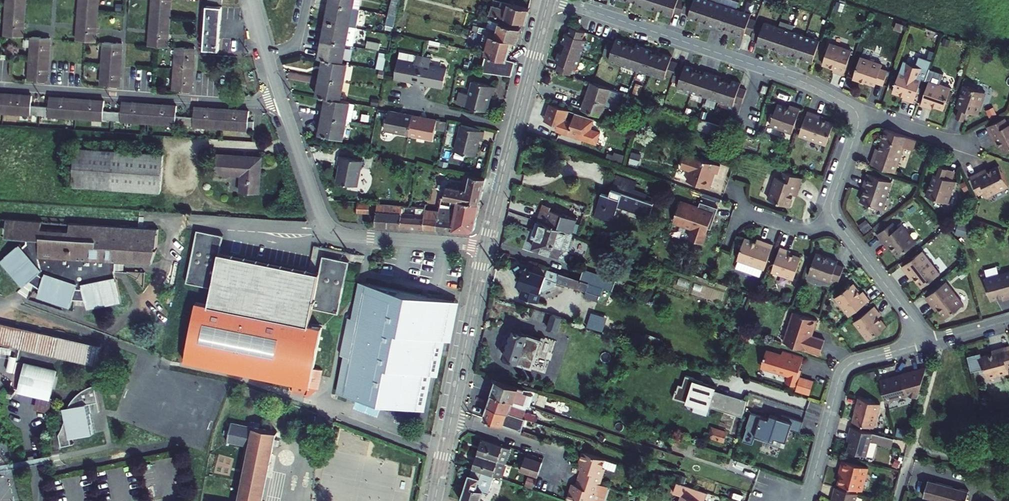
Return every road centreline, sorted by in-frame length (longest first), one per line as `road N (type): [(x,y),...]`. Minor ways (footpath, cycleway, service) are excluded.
road 1 (residential): [(558,0),(808,84),(857,113)]
road 2 (residential): [(485,248),(329,230),(281,100)]
road 3 (residential): [(0,86),(281,100)]
road 4 (secondary): [(485,248),(434,500)]
road 5 (residential): [(806,500),(842,370),(925,343)]
road 6 (residential): [(834,218),(925,343)]
road 7 (secondary): [(548,0),(515,129)]
road 8 (secondary): [(515,129),(485,248)]
road 9 (residential): [(857,113),(974,144)]

